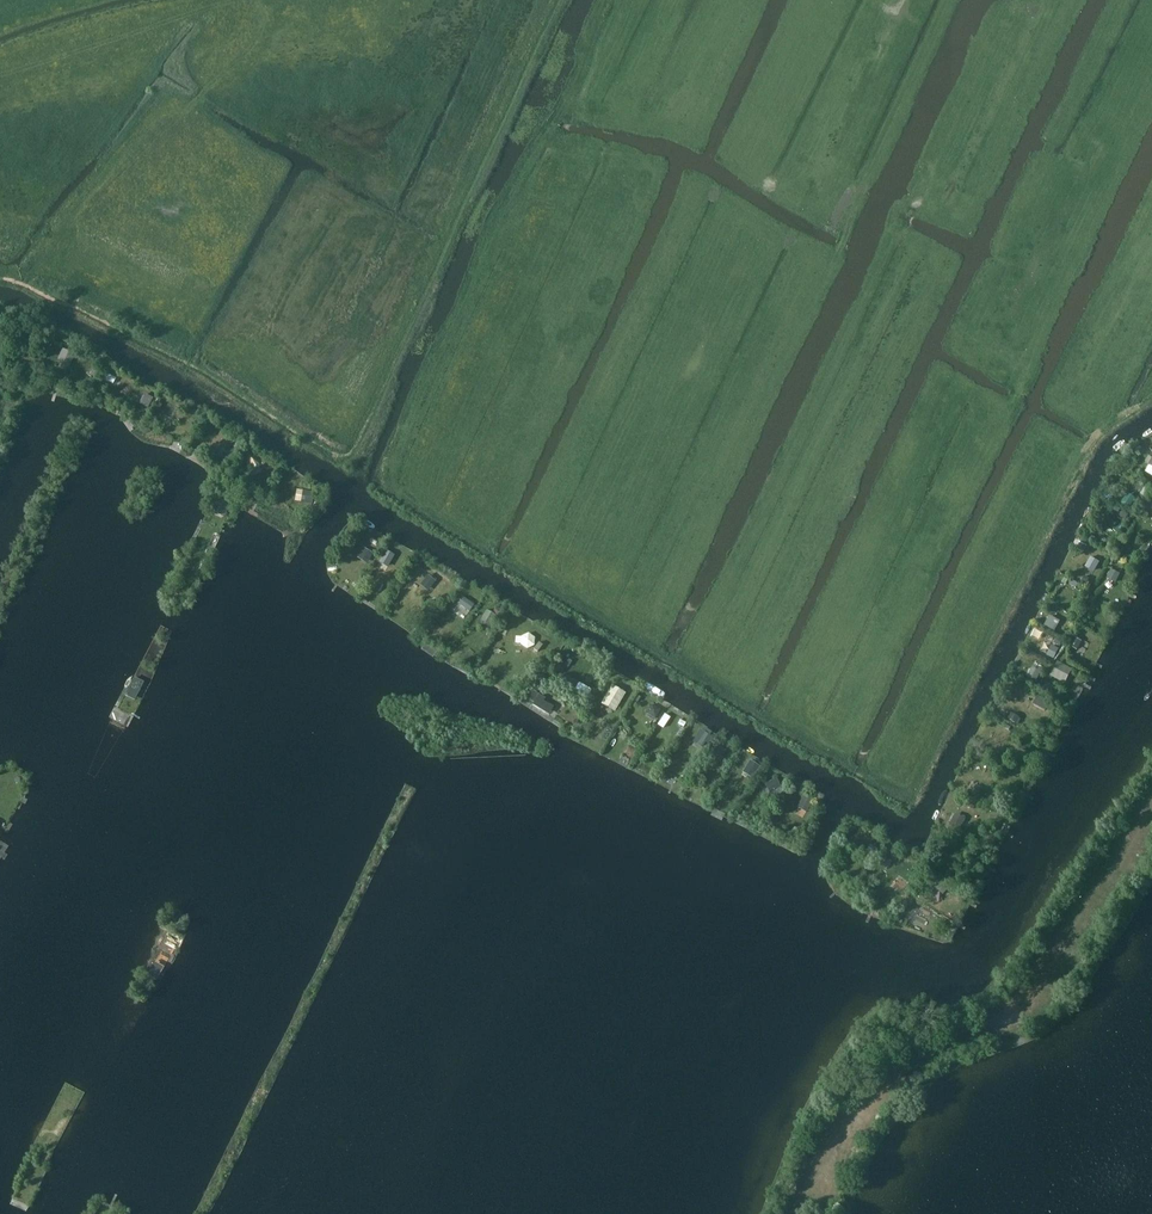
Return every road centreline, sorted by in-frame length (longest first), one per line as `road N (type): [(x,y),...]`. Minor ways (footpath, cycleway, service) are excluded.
road 1 (track): [(822,1086),(872,1047),(911,1042),(1001,1005),(1151,782)]

